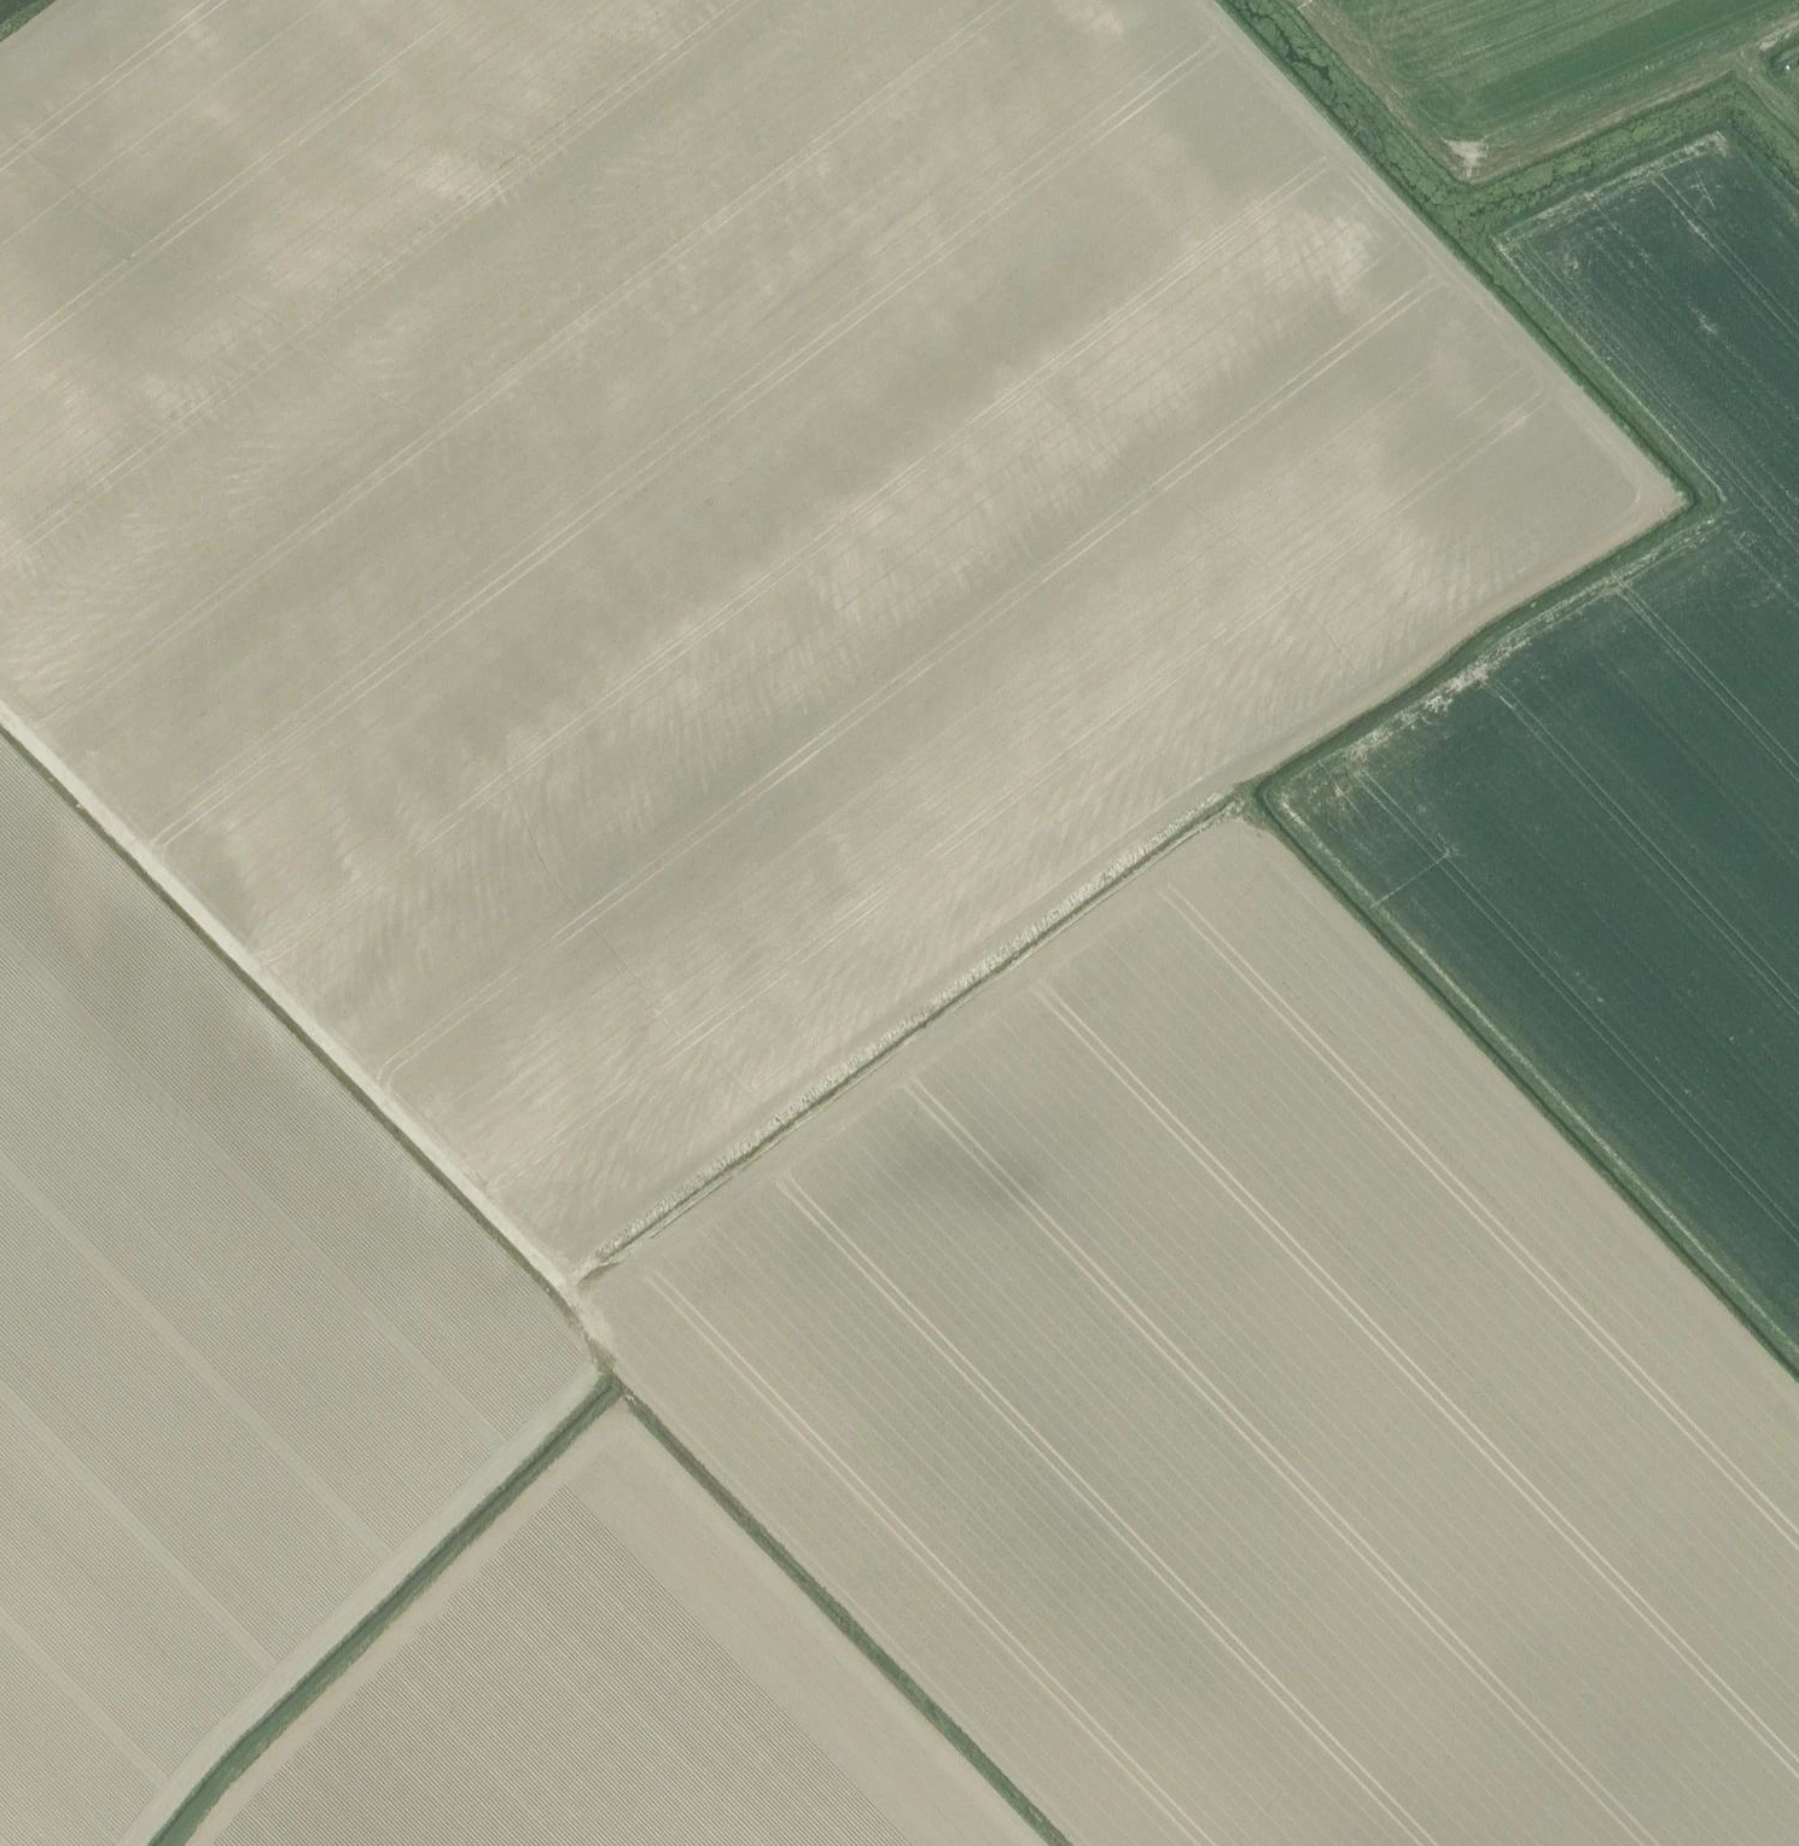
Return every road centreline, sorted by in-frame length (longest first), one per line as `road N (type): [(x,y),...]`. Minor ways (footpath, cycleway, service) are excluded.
road 1 (track): [(572,1297),(0,701)]
road 2 (track): [(1798,117),(1747,65),(1468,177),(1300,0)]

